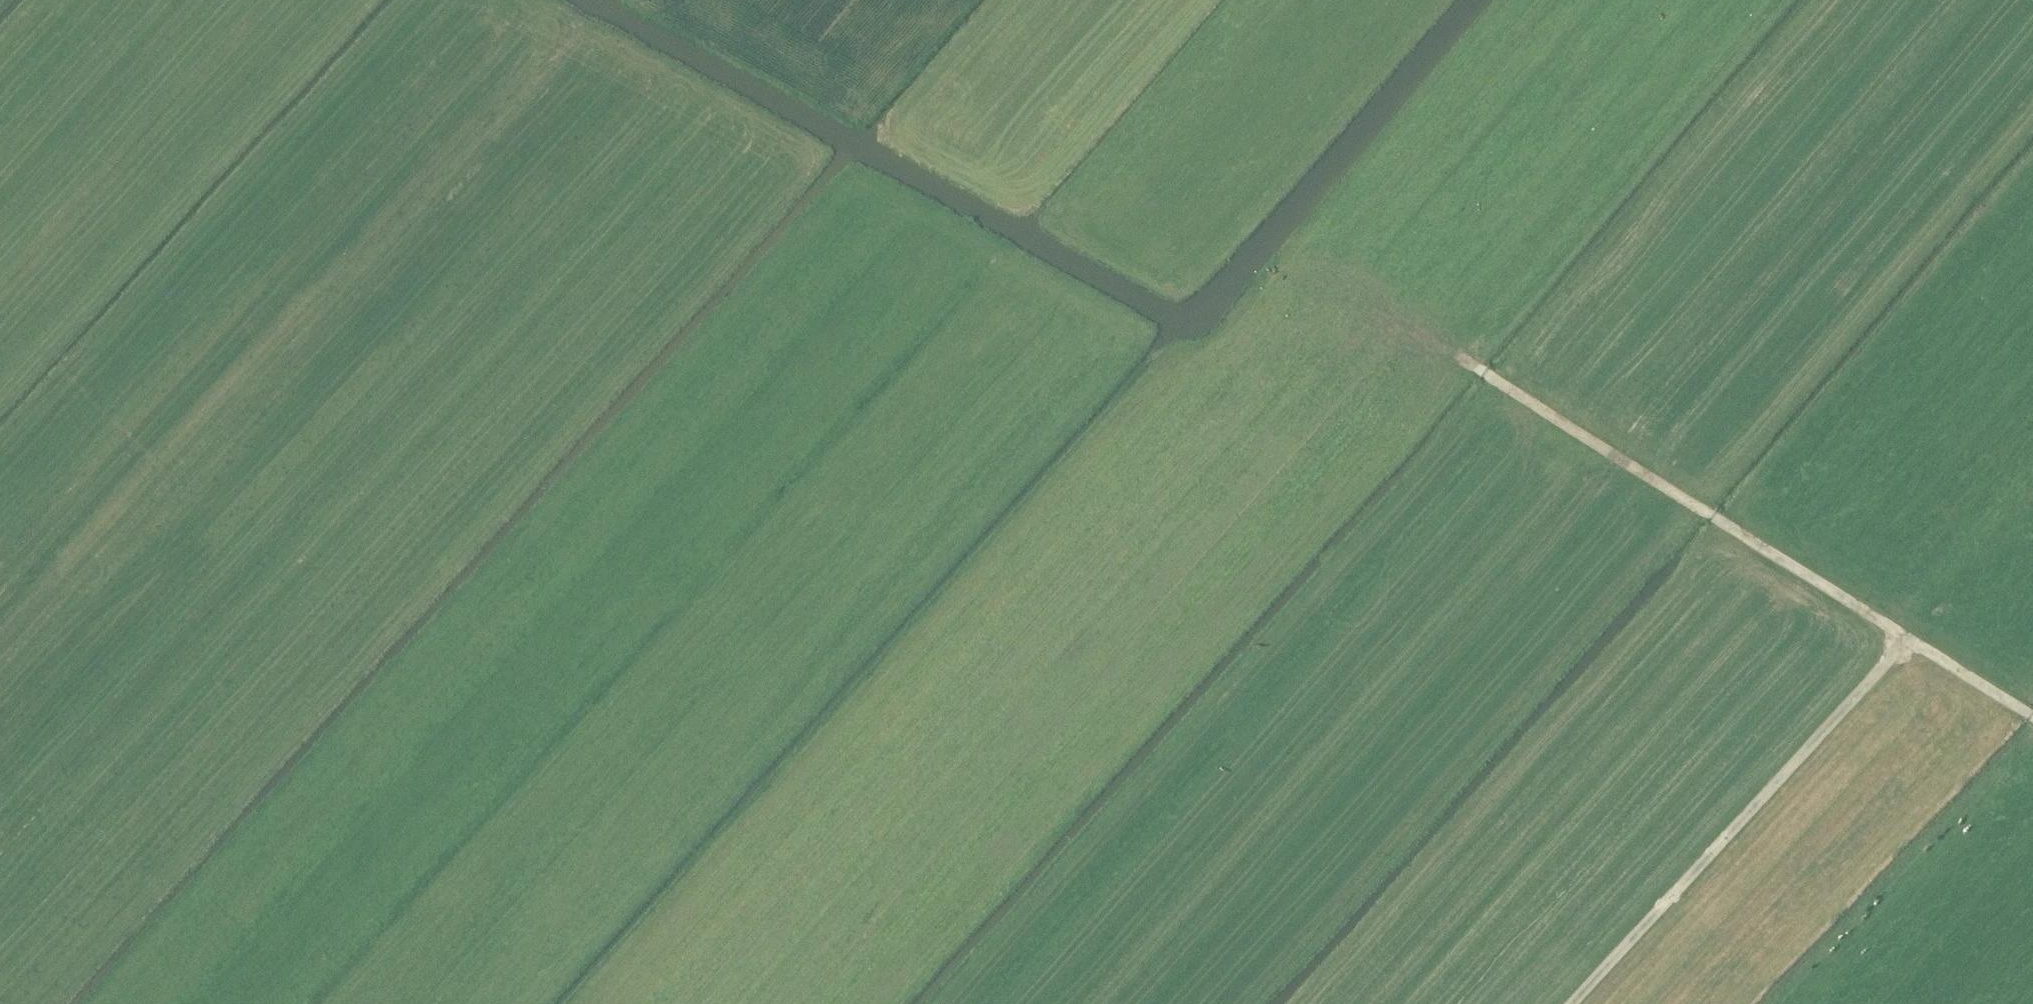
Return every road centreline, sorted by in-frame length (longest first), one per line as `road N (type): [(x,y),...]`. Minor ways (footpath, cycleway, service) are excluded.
road 1 (track): [(2032,698),(1470,342)]
road 2 (track): [(1570,1003),(1919,627)]

